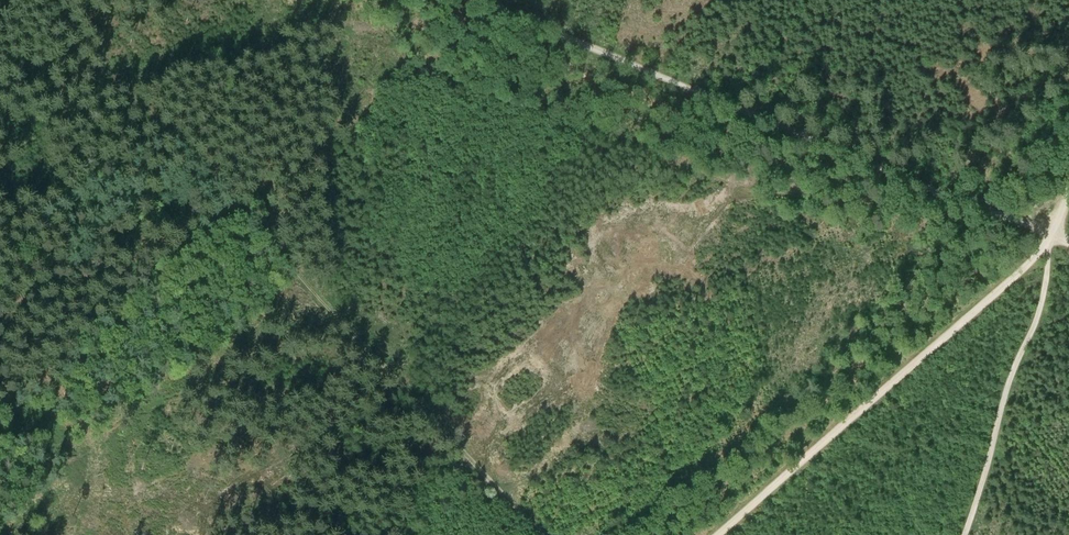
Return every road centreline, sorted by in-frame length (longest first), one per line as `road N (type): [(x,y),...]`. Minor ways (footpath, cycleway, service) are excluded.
road 1 (track): [(485,3),(1055,234)]
road 2 (track): [(132,85),(542,534)]
road 3 (track): [(717,534),(1055,234)]
road 4 (track): [(1055,234),(1042,304),(1013,360),(968,534)]

